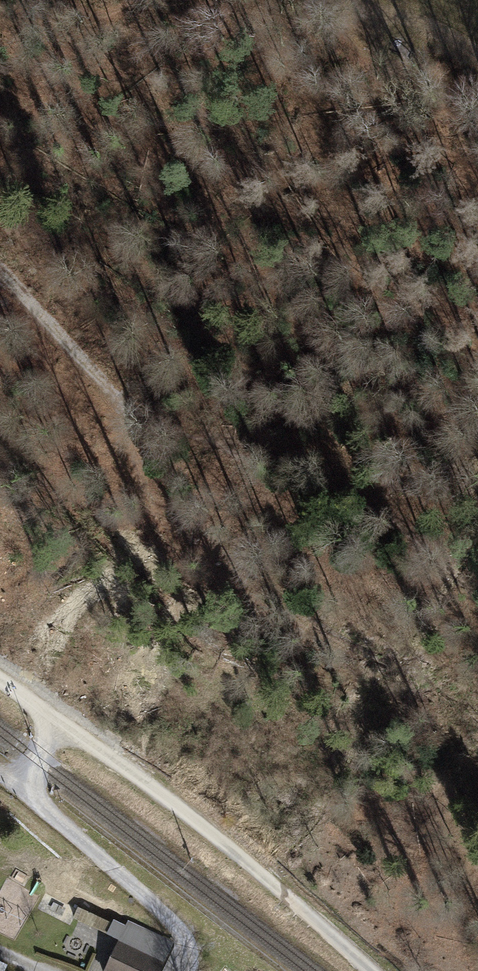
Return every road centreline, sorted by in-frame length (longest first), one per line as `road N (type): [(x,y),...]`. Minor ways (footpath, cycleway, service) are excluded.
road 1 (track): [(0,679),(151,786),(370,970)]
road 2 (track): [(59,721),(29,776),(35,794),(176,924),(192,944),(188,970)]
road 3 (track): [(276,0),(477,116)]

